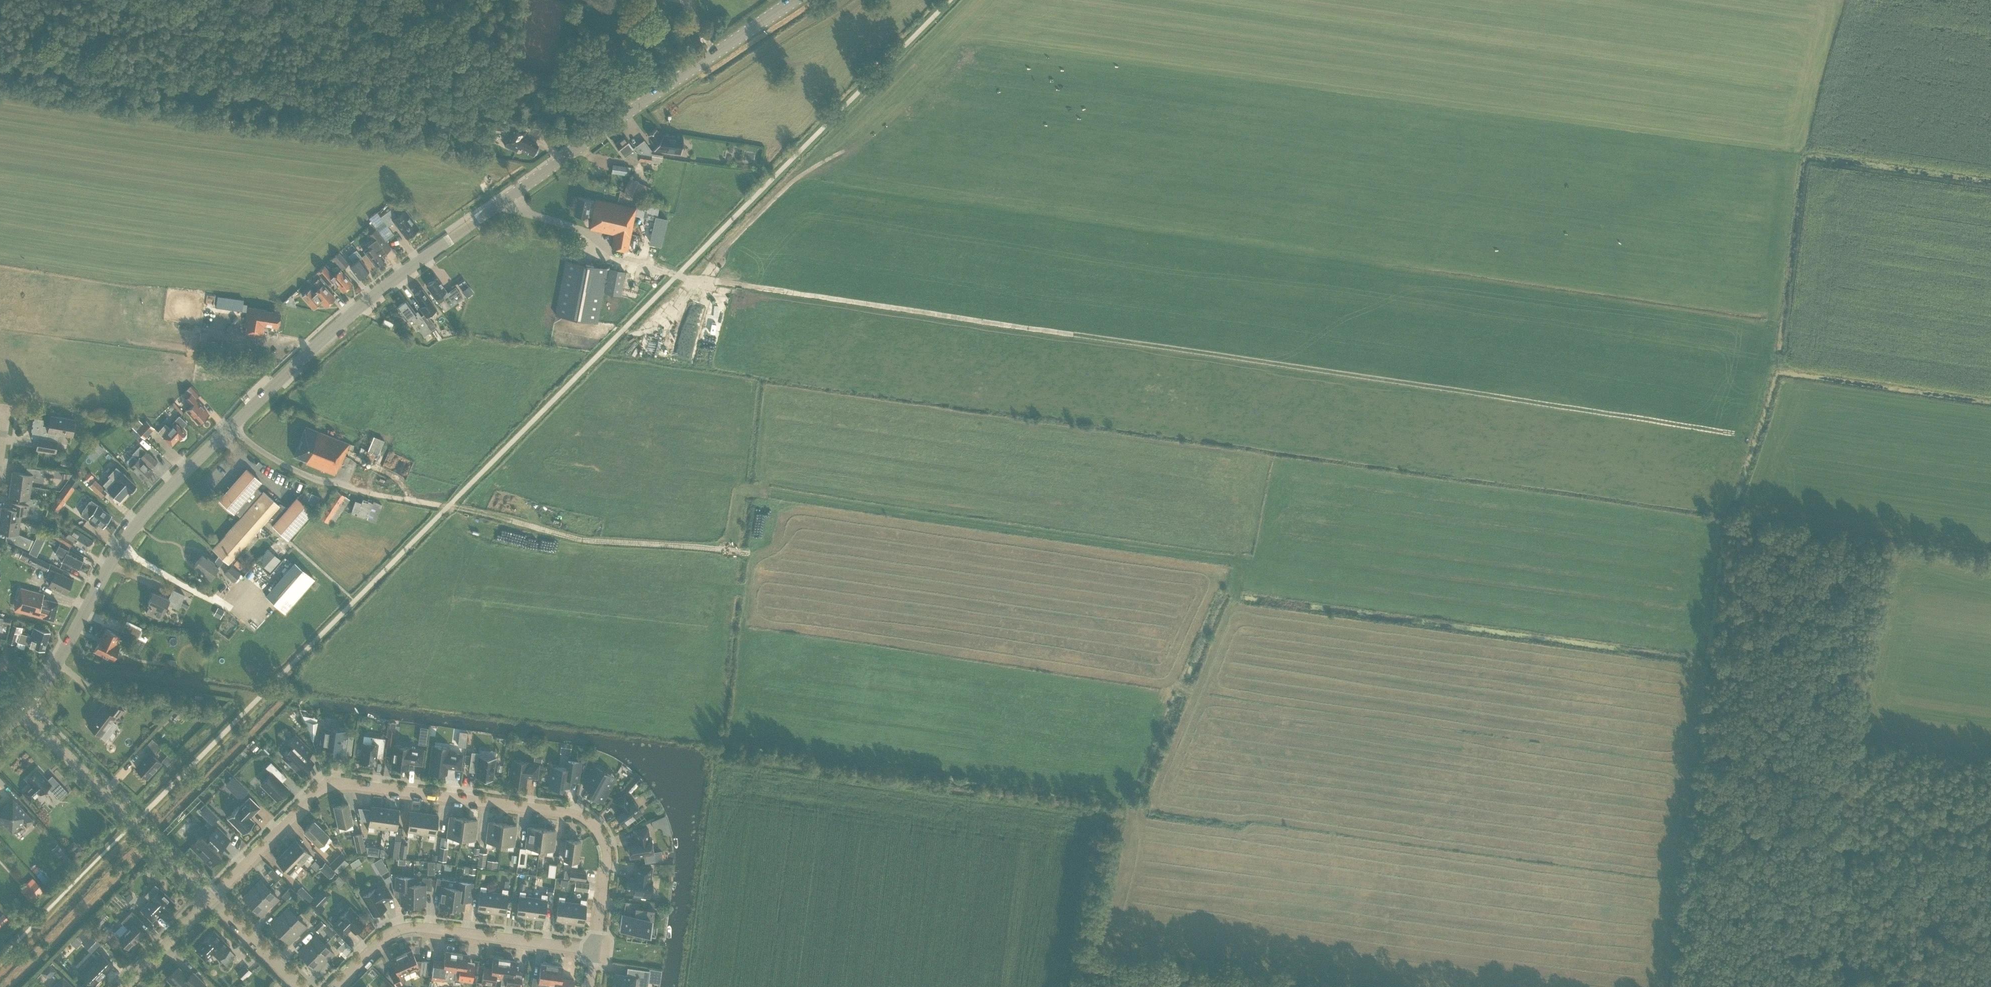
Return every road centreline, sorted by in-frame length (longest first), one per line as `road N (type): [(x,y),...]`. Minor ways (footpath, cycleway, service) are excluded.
road 1 (track): [(1733,433),(678,274),(609,257),(574,227),(521,208),(512,194)]
road 2 (tertiary): [(23,711),(128,536),(169,487),(352,312),(795,0)]
road 3 (residential): [(597,950),(603,842),(580,816),(532,807),(334,784),(315,793),(212,899)]
road 4 (track): [(750,552),(584,539),(448,505)]
road 5 (residential): [(597,950),(415,926),(386,937),(336,986)]
road 6 (unclassified): [(212,899),(23,711)]
road 7 (residential): [(212,899),(302,986)]
road 8 (residential): [(126,986),(212,899)]

